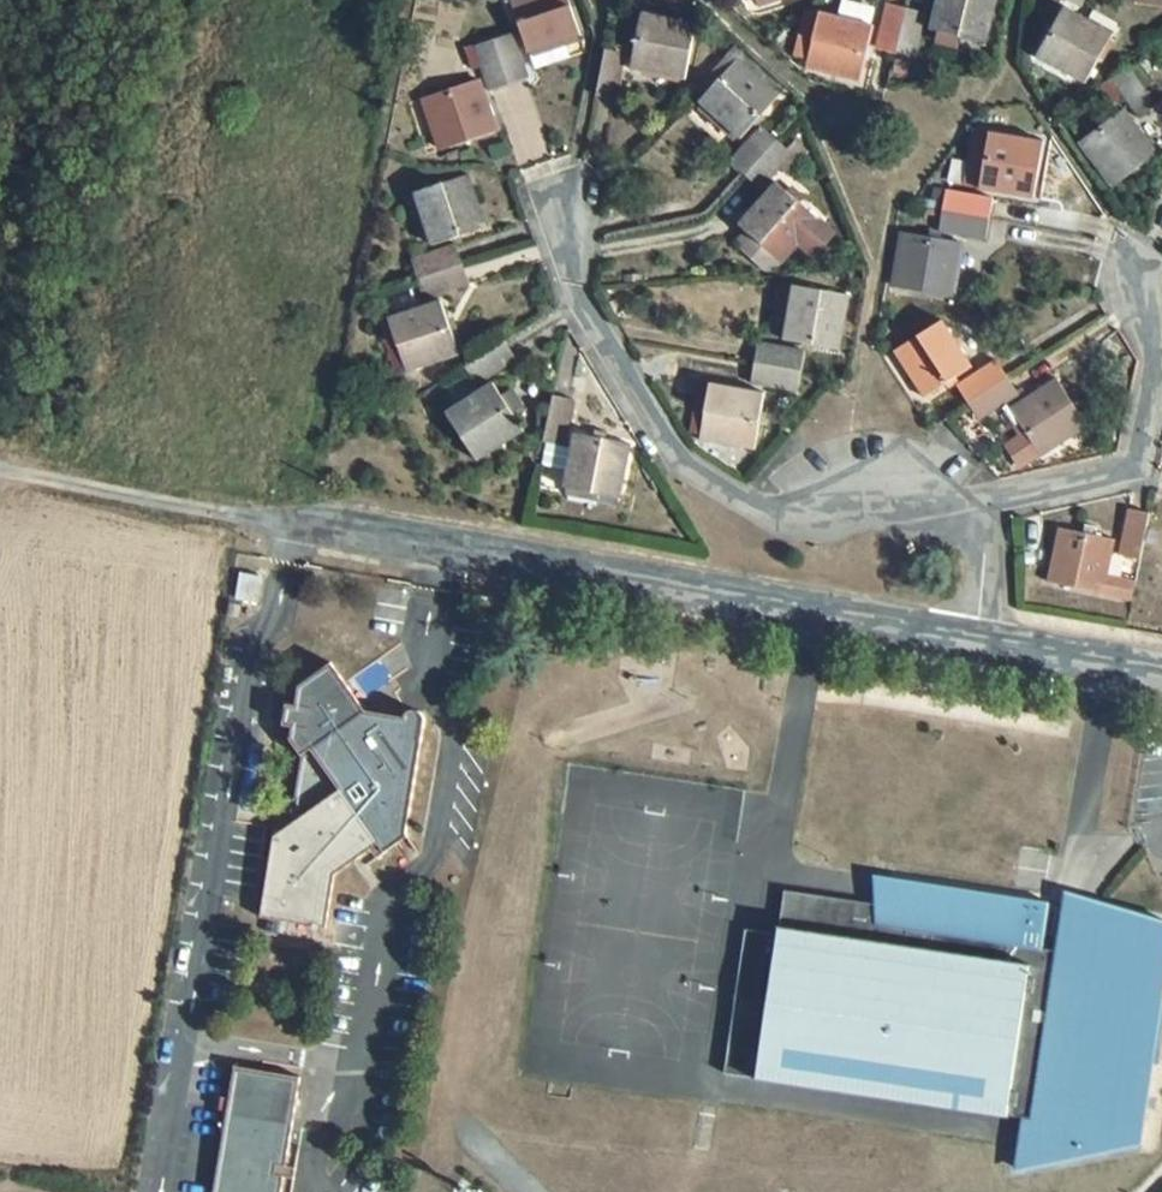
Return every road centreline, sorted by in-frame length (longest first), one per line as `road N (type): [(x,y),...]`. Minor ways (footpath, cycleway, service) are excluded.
road 1 (residential): [(986,506),(758,513),(685,470),(577,288),(559,206)]
road 2 (unclassified): [(342,1069),(374,995),(397,898),(431,855),(450,727),(432,677),(456,553)]
road 3 (residential): [(456,553),(979,646)]
road 4 (unclassified): [(291,523),(283,582),(251,675),(190,1036)]
road 5 (residential): [(986,506),(1142,469),(1156,334),(1132,258)]
road 6 (track): [(264,518),(0,467)]
road 7 (residential): [(979,646),(1161,678)]
road 8 (residential): [(291,523),(456,553)]
road 9 (unclassified): [(190,1036),(161,1191)]
road 10 (unclassified): [(190,1036),(342,1069)]
road 11 (residential): [(979,646),(986,506)]
road 12 (unclassified): [(319,1191),(311,1186),(342,1069)]

